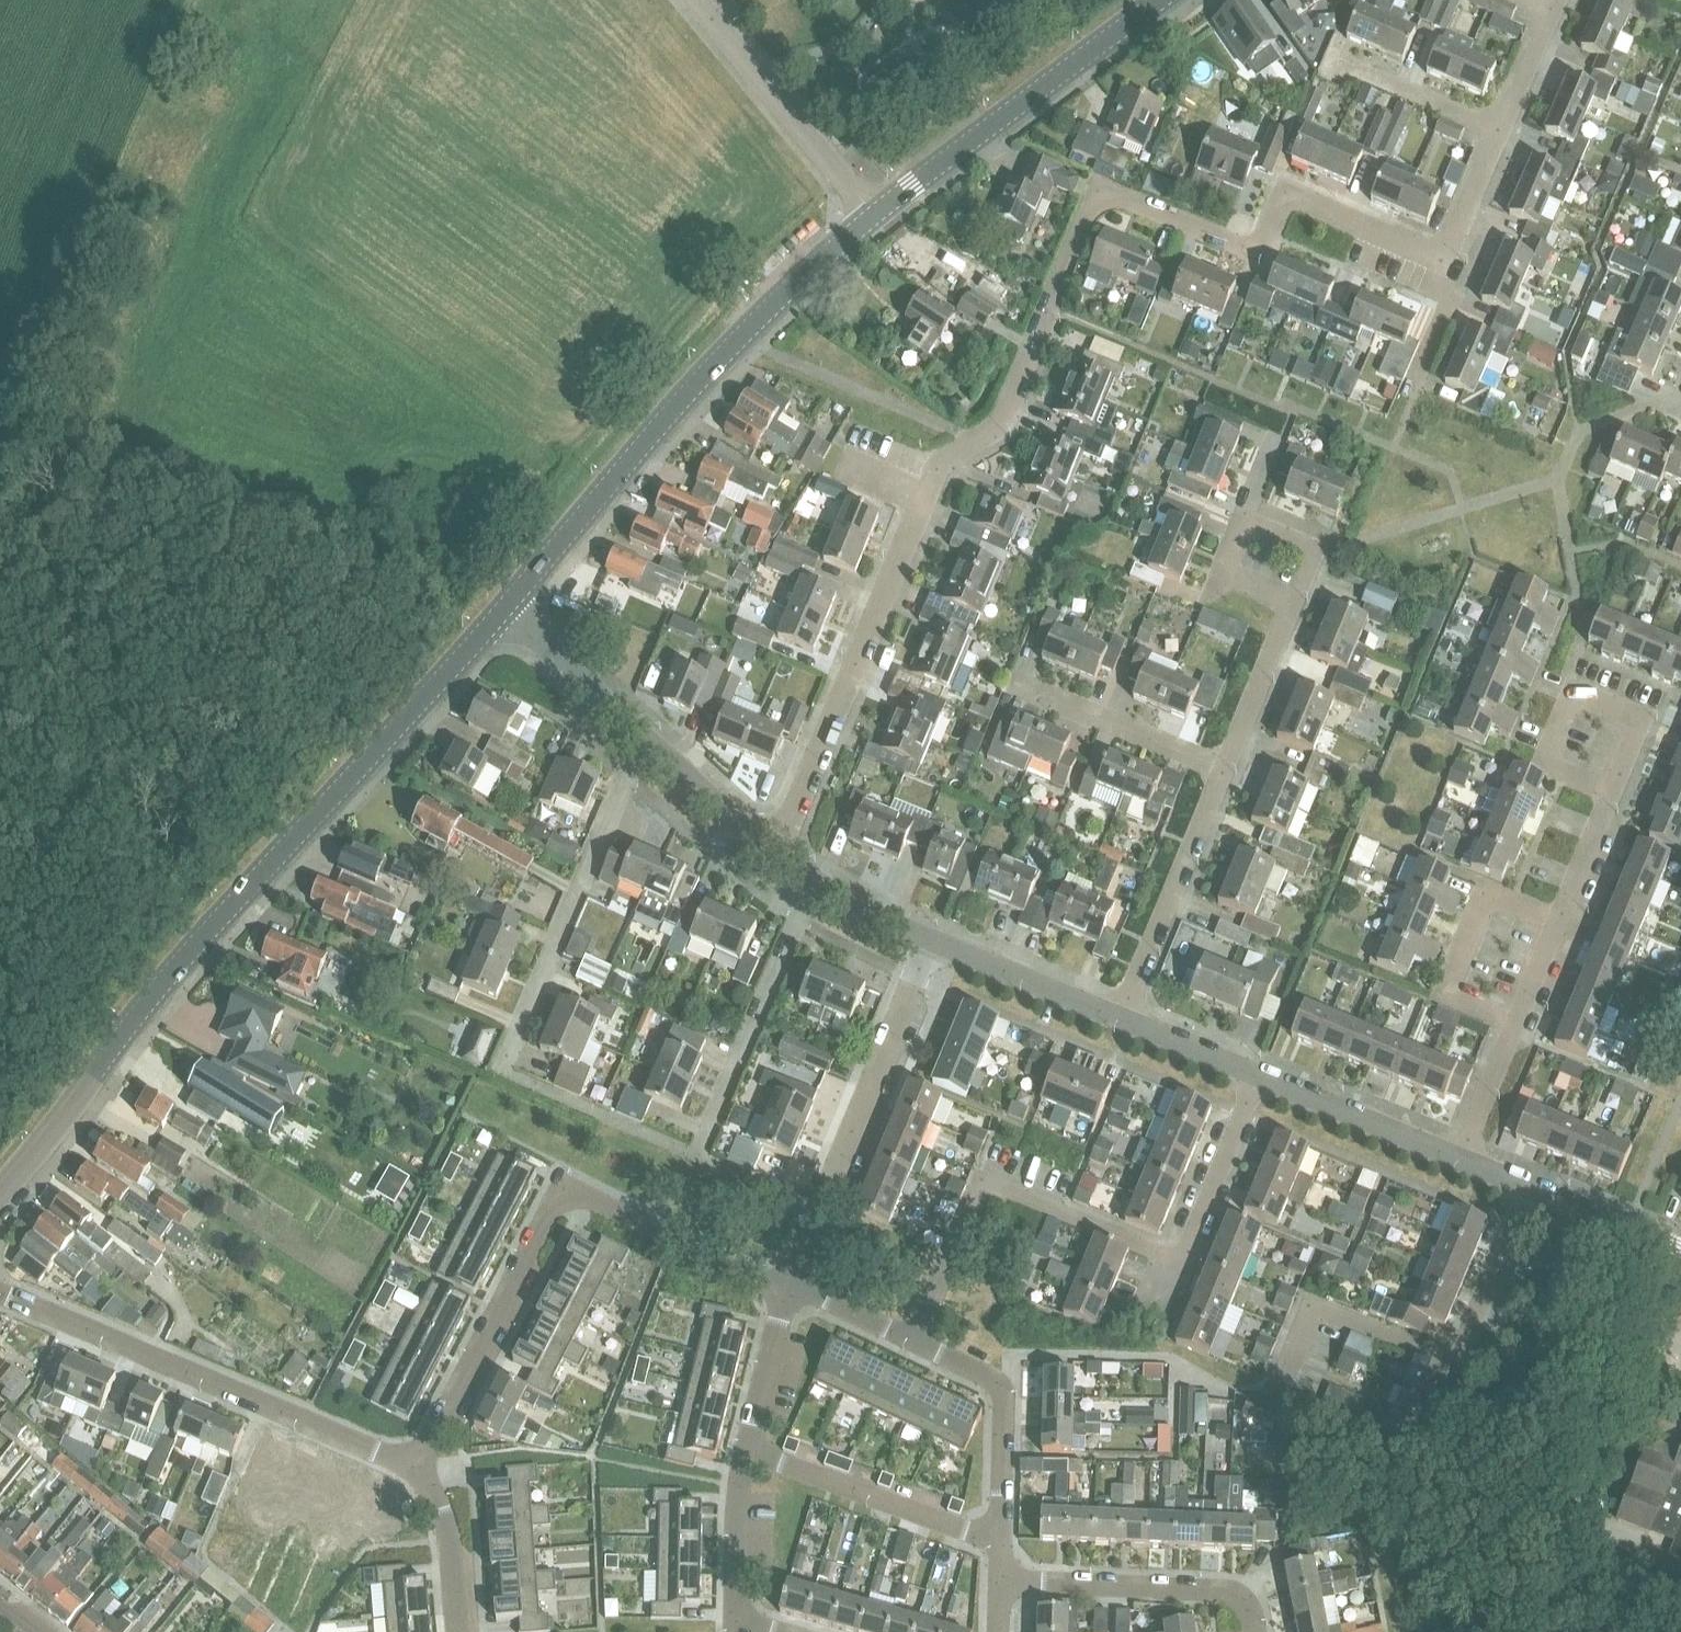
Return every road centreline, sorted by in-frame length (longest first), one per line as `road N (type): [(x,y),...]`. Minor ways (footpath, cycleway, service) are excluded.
road 1 (tertiary): [(0,1183),(156,987),(505,608)]
road 2 (residential): [(773,854),(940,465),(1004,420),(1093,208)]
road 3 (residential): [(916,1340),(977,1194),(987,1187),(1152,1251),(1173,1257),(1189,1246),(1258,1076)]
road 4 (residential): [(414,1466),(550,1212),(566,1199),(587,1198),(746,1275),(790,1287)]
road 5 (tertiary): [(505,608),(763,311),(877,214)]
road 6 (residential): [(414,1466),(0,1292)]
road 7 (residential): [(1450,262),(1287,194),(1262,246),(1249,250),(1114,198),(1093,208)]
road 8 (residential): [(1285,1377),(1316,1307),(1428,1354),(1456,1354),(1529,1187)]
road 9 (residential): [(790,1287),(936,944)]
road 10 (residential): [(502,1071),(651,738)]
road 11 (tertiary): [(877,214),(1159,0)]
road 12 (residential): [(701,1156),(822,884)]
road 13 (residential): [(1257,1631),(1247,1605),(1218,1589),(999,1585)]
road 14 (residential): [(877,214),(697,0)]
road 15 (residential): [(1130,1023),(1232,772)]
road 16 (residential): [(1000,1539),(746,1452)]
road 17 (residential): [(1519,1026),(1447,998),(1490,892),(1561,921)]
road 18 (residential): [(1000,1539),(1002,1395),(992,1379),(916,1340)]
road 19 (residential): [(1232,772),(1025,685)]
road 20 (residential): [(1458,1160),(1258,1076)]
road 21 (residential): [(1130,1023),(936,944)]
road 22 (residential): [(651,738),(505,608)]
road 23 (residential): [(1232,772),(1302,606)]
road 24 (residential): [(736,1631),(738,1487),(746,1452)]
road 25 (residential): [(458,1631),(451,1537),(442,1507),(414,1466)]
road 26 (residential): [(1341,65),(1501,132)]
road 27 (residential): [(746,1452),(790,1287)]
road 28 (residential): [(773,854),(651,738)]
road 29 (residential): [(1614,795),(1537,766),(1570,689)]
road 30 (residential): [(1680,1248),(1529,1187)]
road 31 (residential): [(1614,795),(1645,721),(1570,689)]
road 32 (residential): [(1458,1160),(1519,1026)]
road 33 (residential): [(1417,400),(1455,308),(1450,262)]
road 34 (residential): [(1450,262),(1501,132)]
road 35 (residential): [(1302,606),(1224,572),(1249,524)]
road 36 (residential): [(1258,1076),(1130,1023)]
road 37 (residential): [(1561,921),(1614,795)]
road 38 (residential): [(916,1340),(790,1287)]
road 39 (residential): [(1501,132),(1552,7)]
road 40 (residential): [(1302,606),(1321,554),(1249,524)]
road 41 (residential): [(936,944),(822,884)]
road 42 (residential): [(1249,524),(1297,411)]

